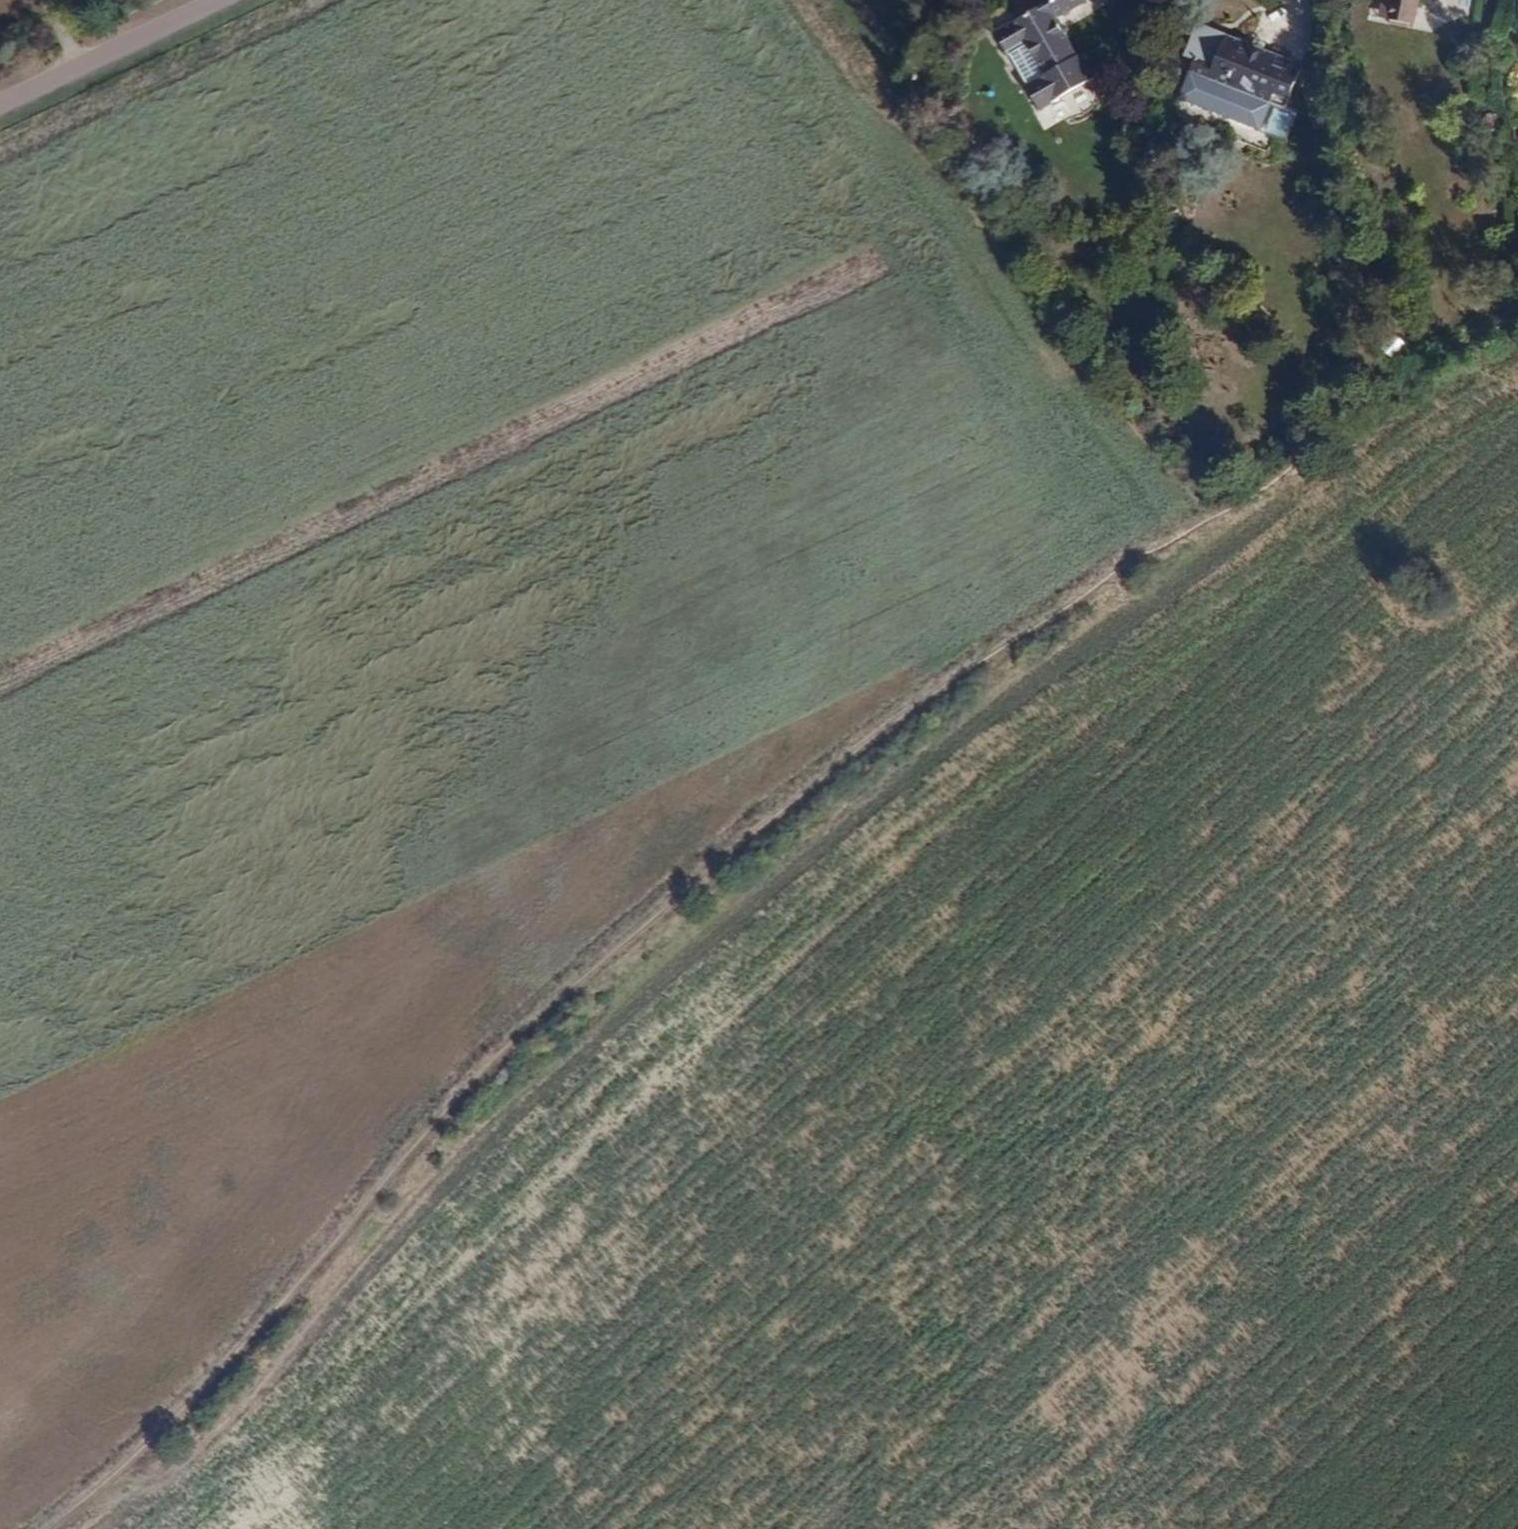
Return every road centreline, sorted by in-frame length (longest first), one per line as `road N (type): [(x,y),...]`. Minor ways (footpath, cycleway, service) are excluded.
road 1 (track): [(52,1528),(148,1456),(521,1049),(861,770),(1211,519),(1517,350)]
road 2 (unclassified): [(0,96),(197,0)]

